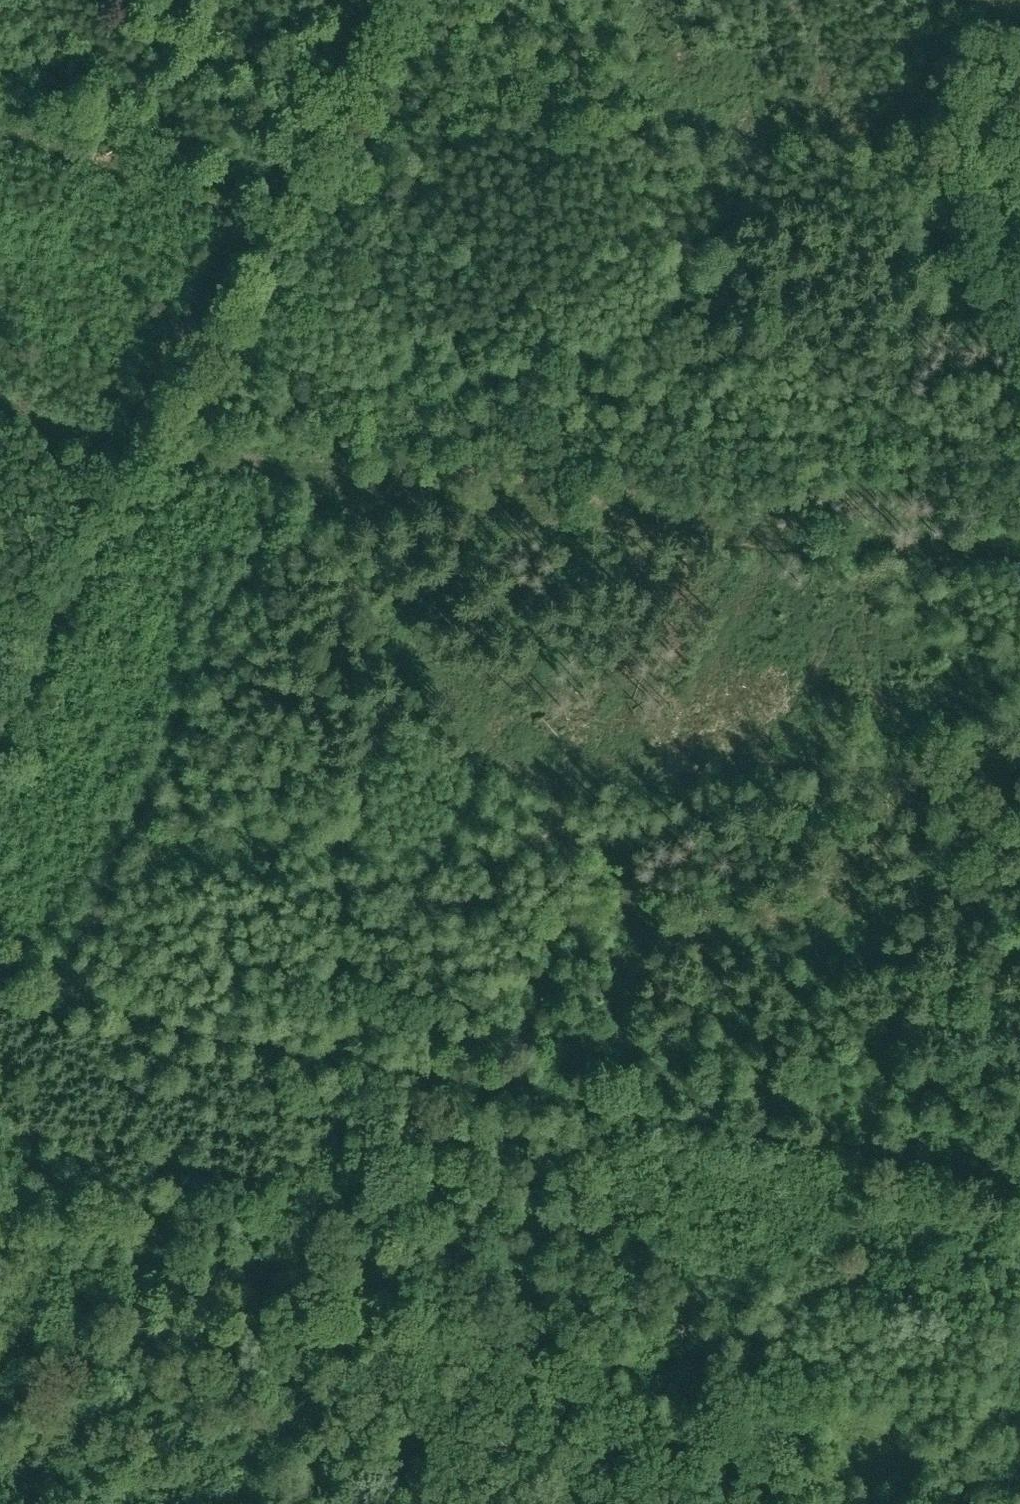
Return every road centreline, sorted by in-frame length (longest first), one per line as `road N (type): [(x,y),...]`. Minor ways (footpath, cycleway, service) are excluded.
road 1 (track): [(1019,1193),(165,1023),(0,966)]
road 2 (track): [(371,0),(0,646)]

